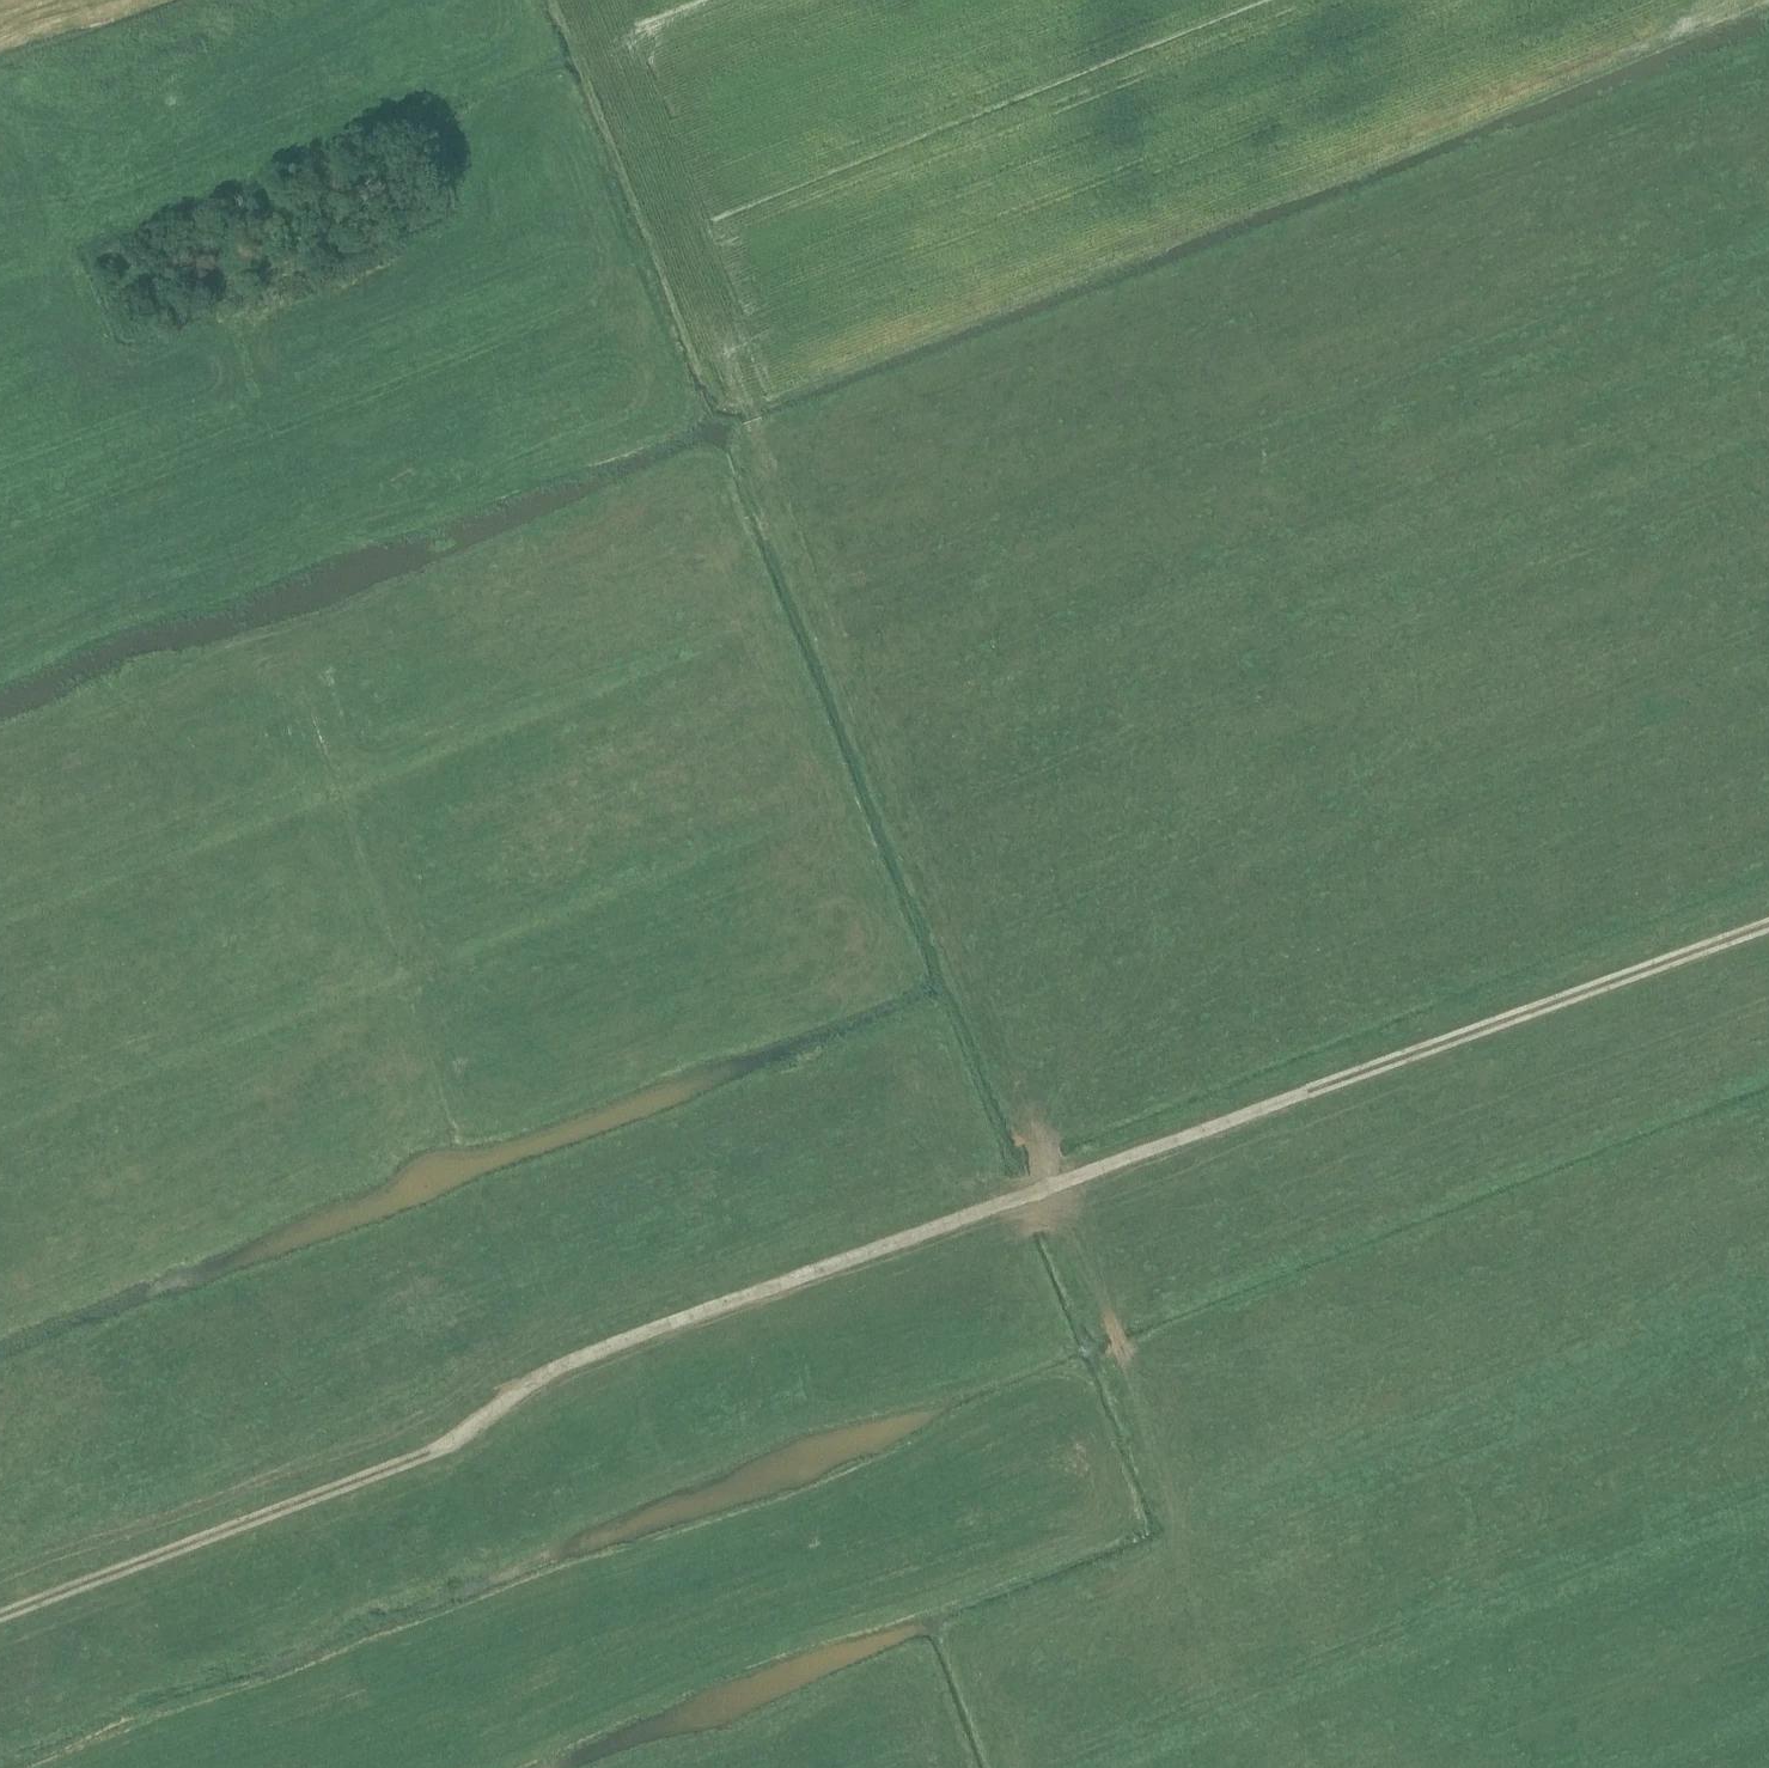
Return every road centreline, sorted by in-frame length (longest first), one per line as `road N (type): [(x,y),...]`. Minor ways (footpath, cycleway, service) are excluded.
road 1 (track): [(0,1615),(446,1446),(538,1377),(676,1320),(1768,923)]

